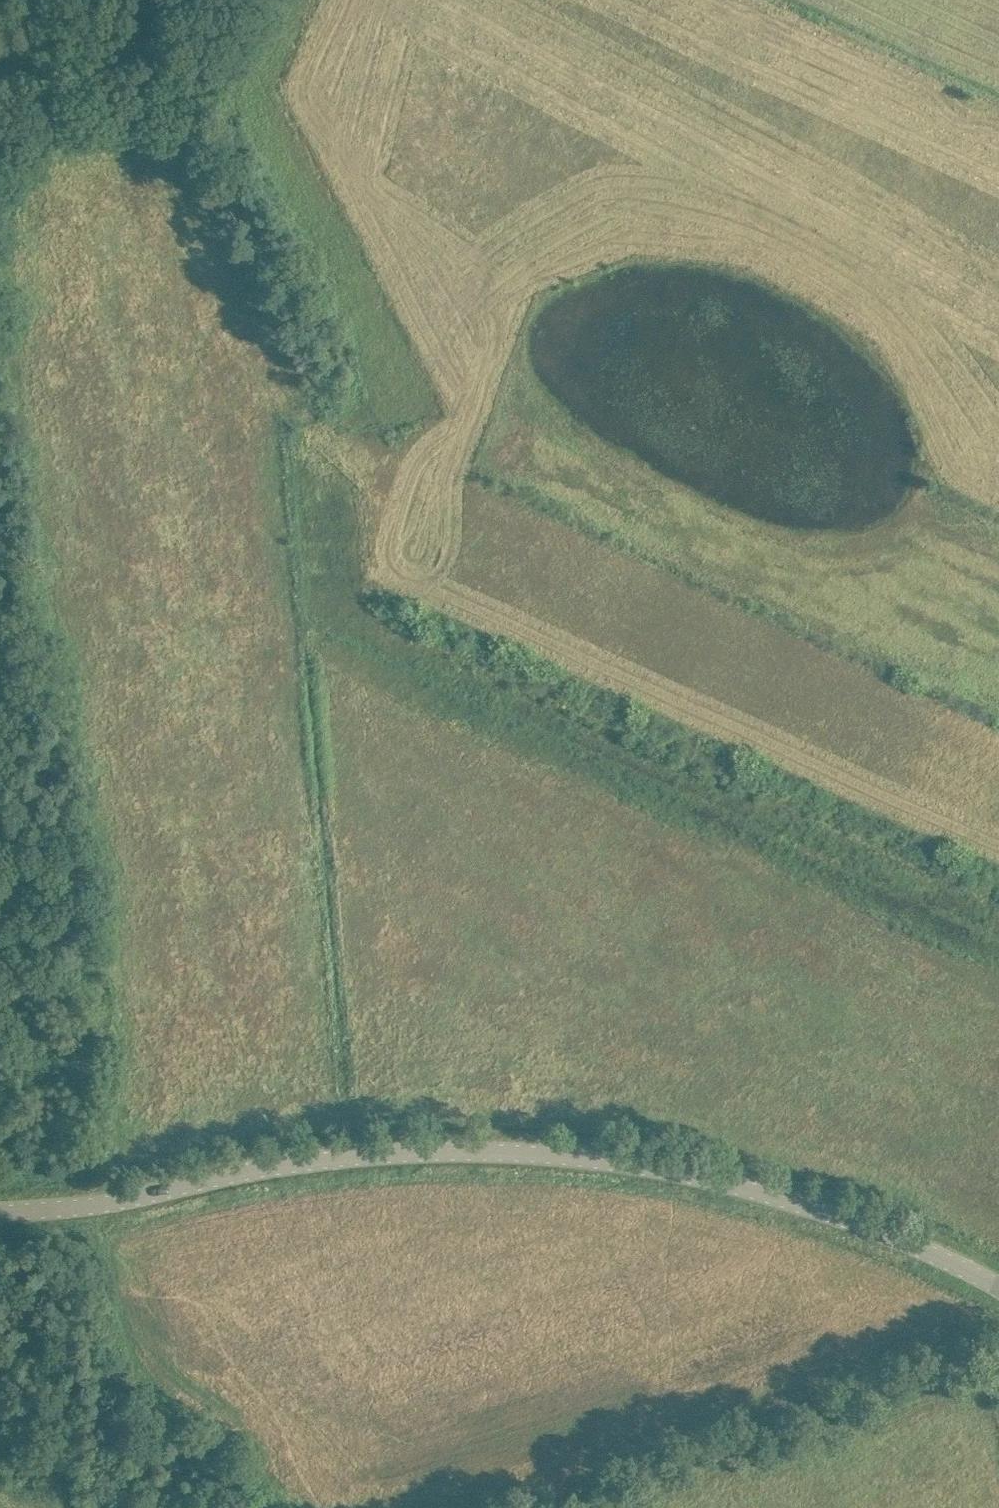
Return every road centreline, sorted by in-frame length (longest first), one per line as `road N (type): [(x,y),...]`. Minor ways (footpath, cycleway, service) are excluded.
road 1 (unclassified): [(998,1290),(906,1243),(802,1206),(612,1162),(468,1153),(356,1157),(125,1202),(0,1212)]

